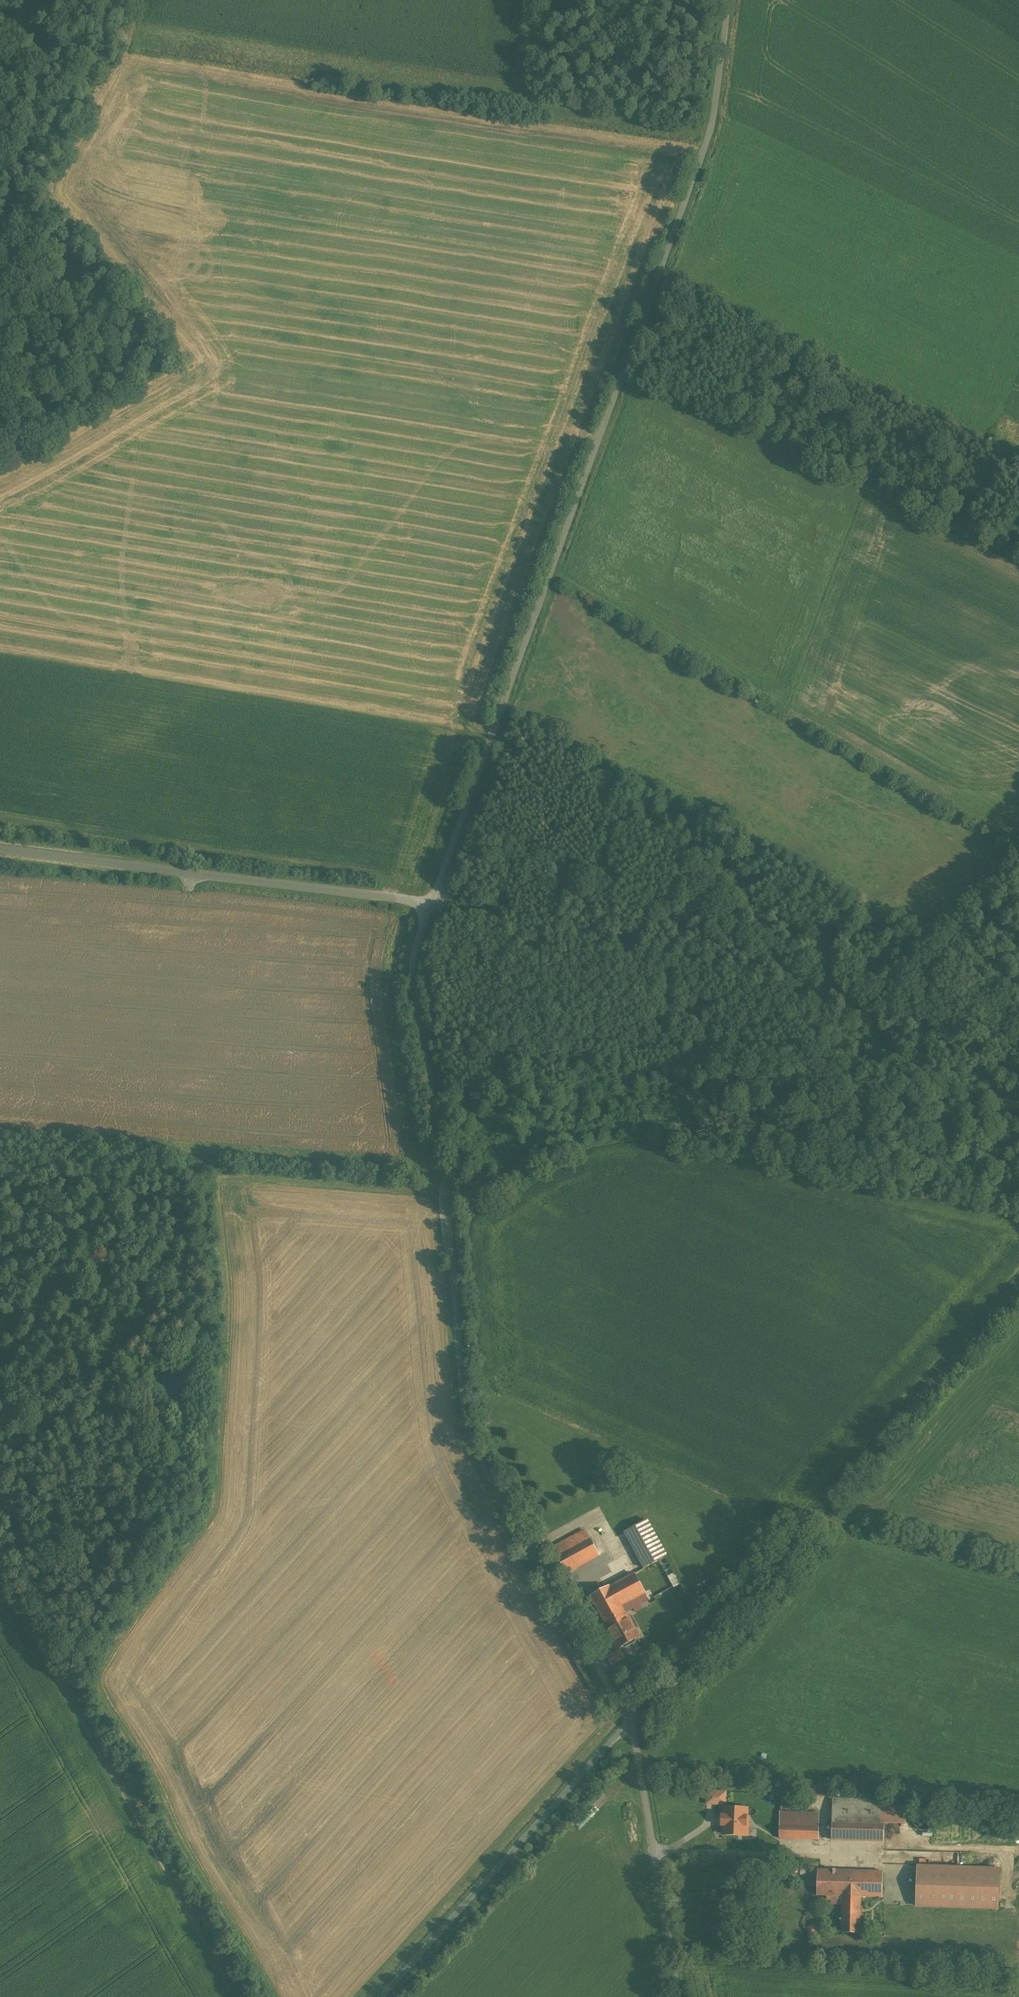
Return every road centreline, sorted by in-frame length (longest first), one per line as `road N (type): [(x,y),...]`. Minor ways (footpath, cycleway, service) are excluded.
road 1 (unclassified): [(729,0),(711,124),(525,622),(430,903)]
road 2 (unclassified): [(632,1722),(468,1432),(443,1163),(412,971),(430,903)]
road 3 (unclassified): [(1018,1294),(632,1722)]
road 4 (track): [(0,1569),(242,1996)]
road 5 (unclassified): [(430,903),(0,850)]
road 6 (unclassified): [(387,1996),(632,1722)]
road 7 (unclassified): [(632,1722),(681,1996)]

